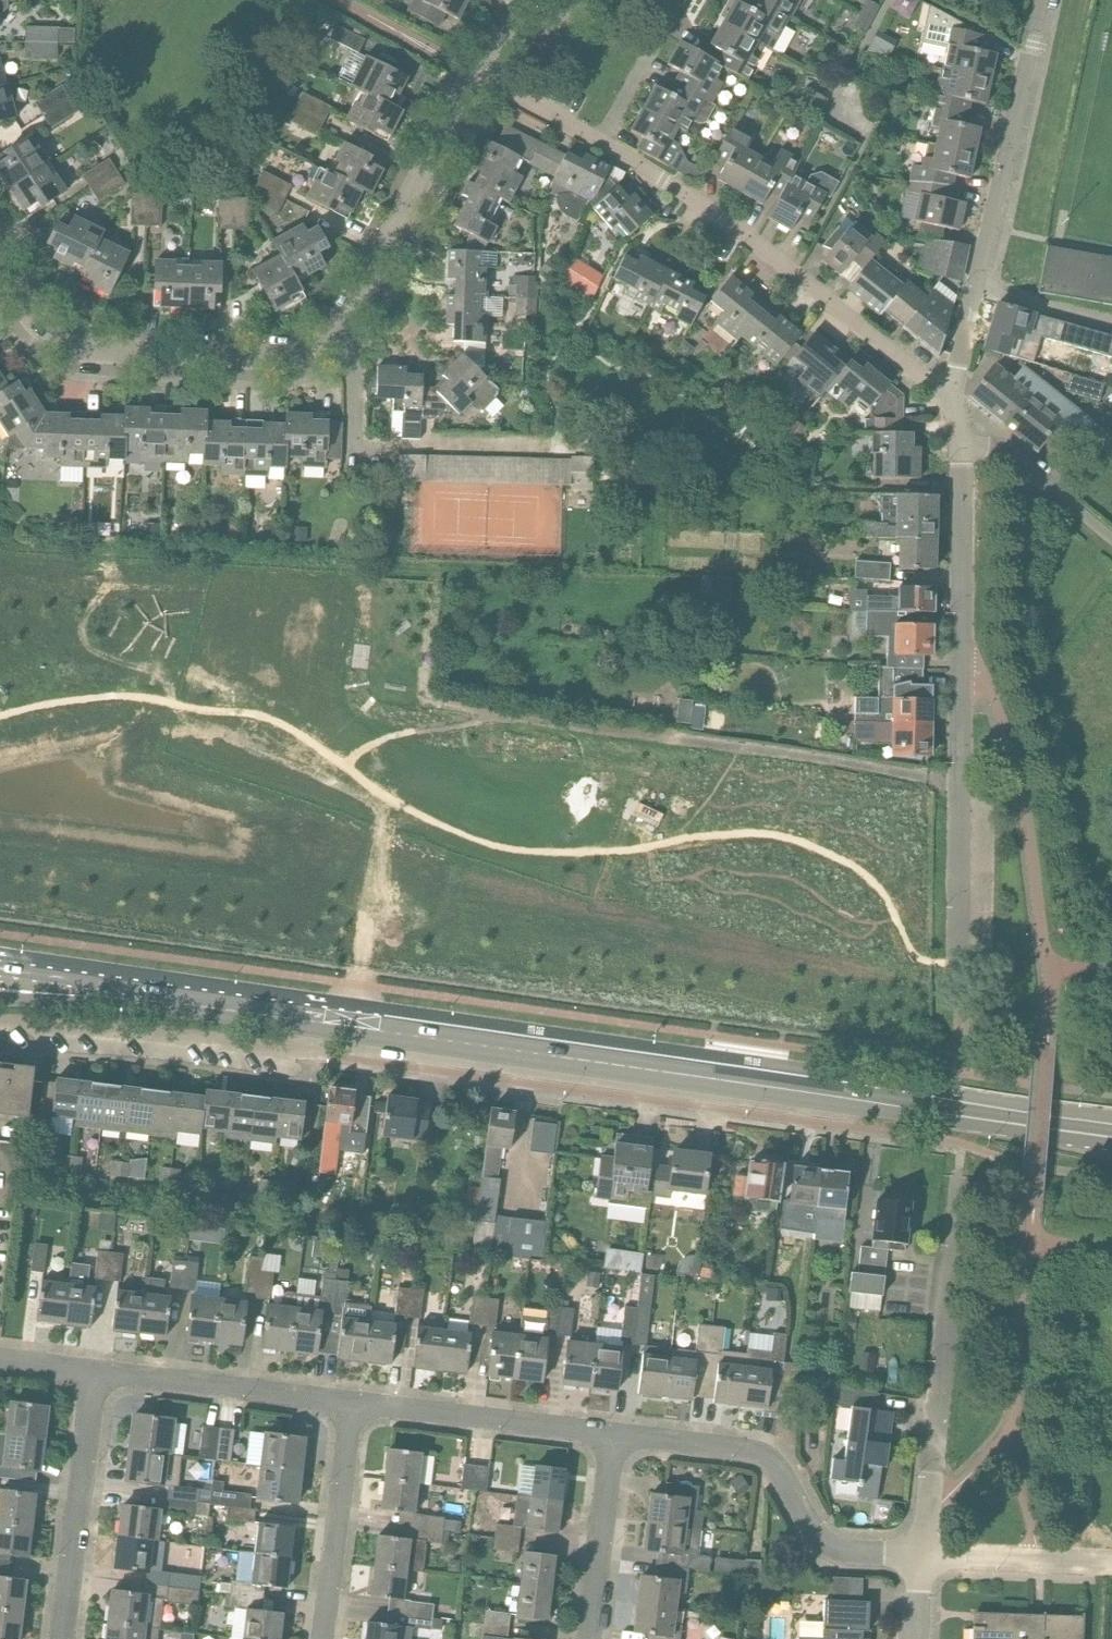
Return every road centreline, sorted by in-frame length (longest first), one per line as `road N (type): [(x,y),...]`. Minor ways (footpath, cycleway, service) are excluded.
road 1 (primary): [(1111,1131),(303,1014)]
road 2 (residential): [(0,270),(45,334),(67,347),(317,354),(340,338),(479,74)]
road 3 (residential): [(951,399),(597,139),(479,74)]
road 4 (residential): [(951,399),(1047,0)]
road 5 (residential): [(921,1554),(959,1181)]
road 6 (residential): [(921,1554),(824,1544),(775,1458),(616,1440)]
road 7 (residential): [(0,1021),(298,1052),(303,1014)]
road 8 (unclassified): [(959,973),(962,673)]
road 9 (residential): [(70,1638),(104,1372)]
road 10 (residential): [(616,1440),(355,1406)]
road 11 (residential): [(355,1406),(104,1372)]
road 12 (residential): [(331,1638),(355,1406)]
road 13 (residential): [(962,673),(964,449)]
road 14 (residential): [(590,1638),(616,1440)]
road 15 (unclassified): [(1111,1563),(921,1554)]
road 16 (primary): [(185,997),(0,969)]
road 17 (primary): [(0,1000),(135,1006),(185,997)]
road 18 (unclassified): [(1111,539),(998,452),(964,449)]
road 19 (residential): [(479,74),(511,41),(594,0)]

